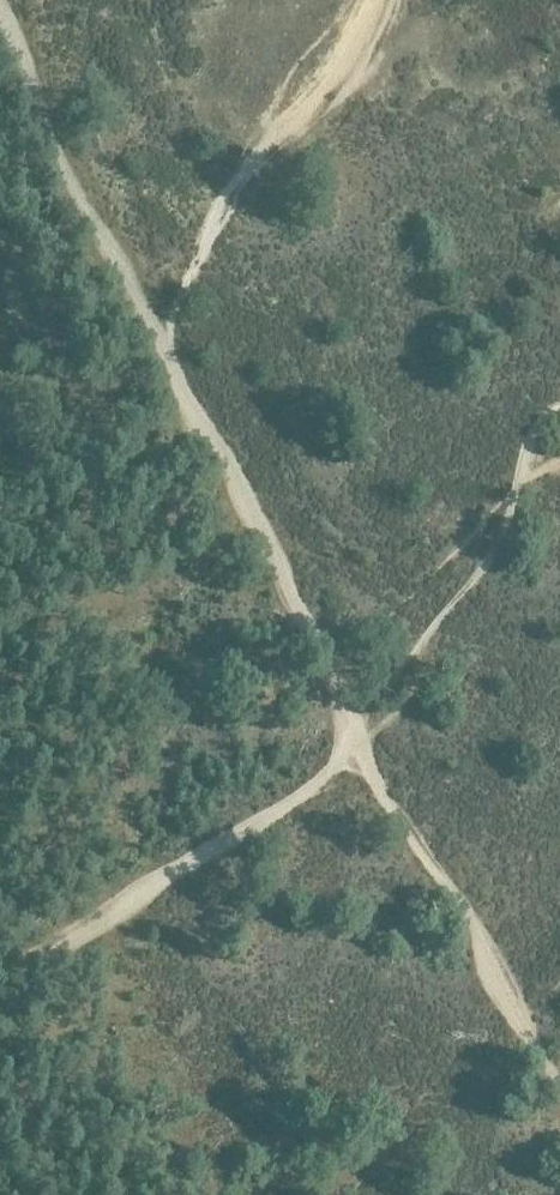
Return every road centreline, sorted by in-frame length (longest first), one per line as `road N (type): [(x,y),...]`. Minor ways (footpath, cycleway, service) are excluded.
road 1 (track): [(559,1086),(471,926),(370,771),(326,657),(73,183),(0,13)]
road 2 (track): [(559,413),(542,425),(528,449),(509,528),(485,567),(314,786),(0,977)]

